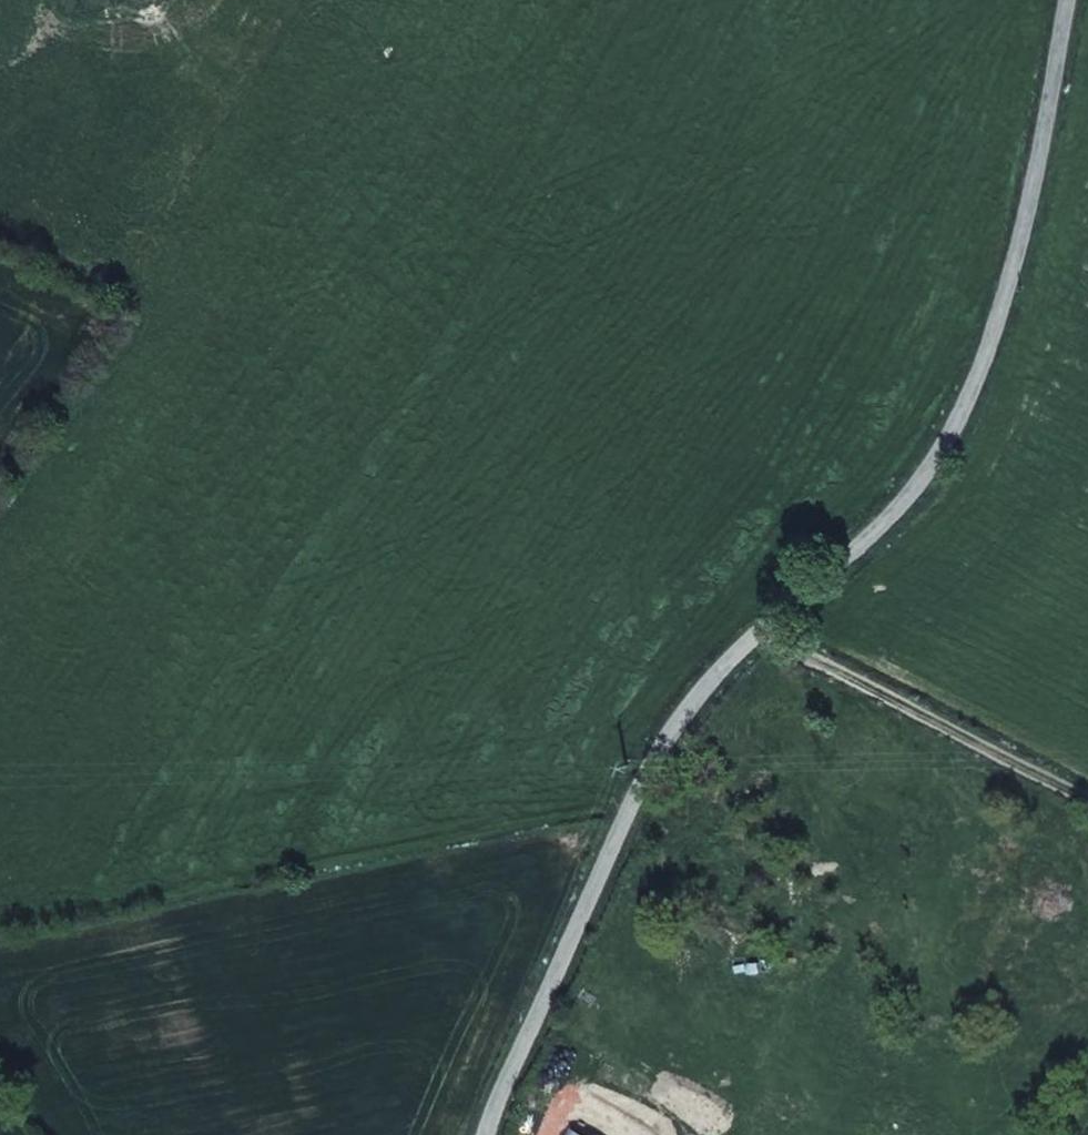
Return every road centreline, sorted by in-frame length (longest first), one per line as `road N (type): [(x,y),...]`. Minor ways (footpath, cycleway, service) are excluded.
road 1 (unclassified): [(1069,0),(997,346),(950,437),(884,531),(724,671),(676,725),(490,1134)]

